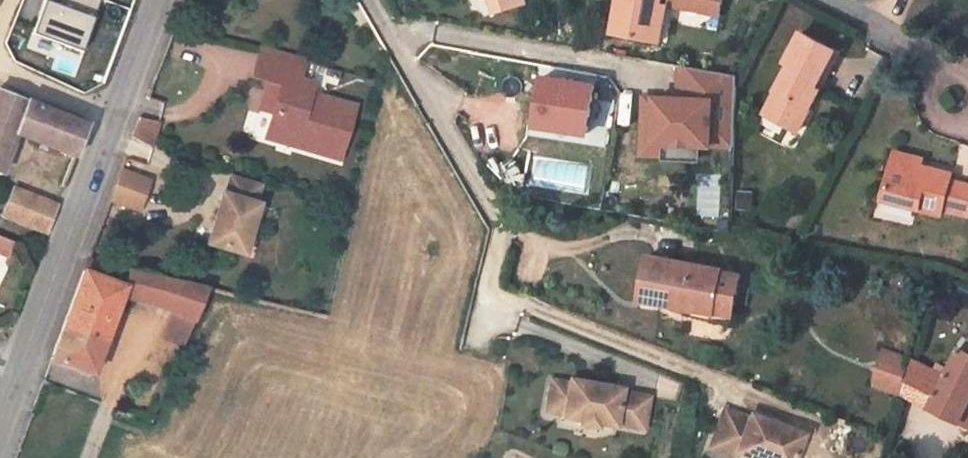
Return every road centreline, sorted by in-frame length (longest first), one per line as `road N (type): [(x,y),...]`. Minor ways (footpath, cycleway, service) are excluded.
road 1 (residential): [(376,0),(503,225),(486,293),(699,373)]
road 2 (residential): [(19,366),(111,116)]
road 3 (residential): [(826,0),(933,57),(953,96)]
road 4 (residential): [(111,116),(152,0)]
road 5 (residential): [(0,67),(111,116)]

